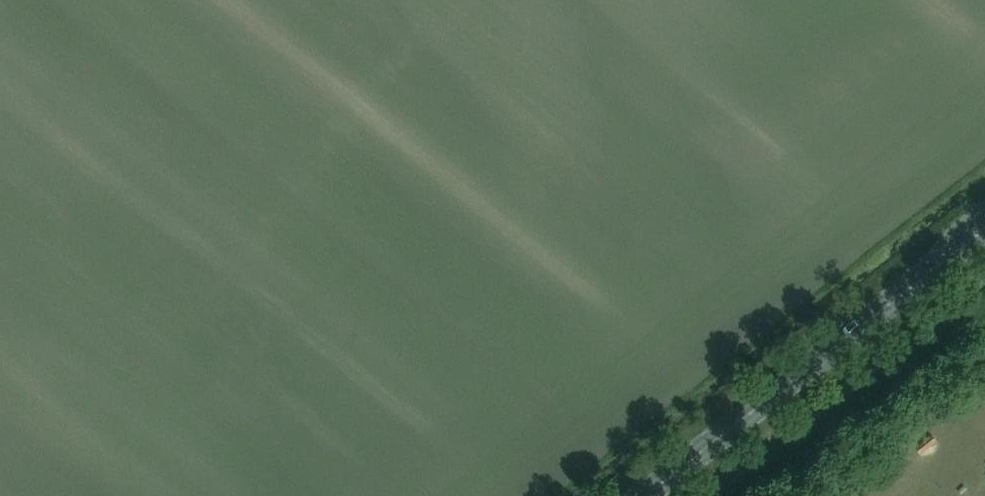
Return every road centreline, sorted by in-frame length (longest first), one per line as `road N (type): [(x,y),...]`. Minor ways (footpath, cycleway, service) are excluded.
road 1 (primary): [(645,495),(984,230)]

